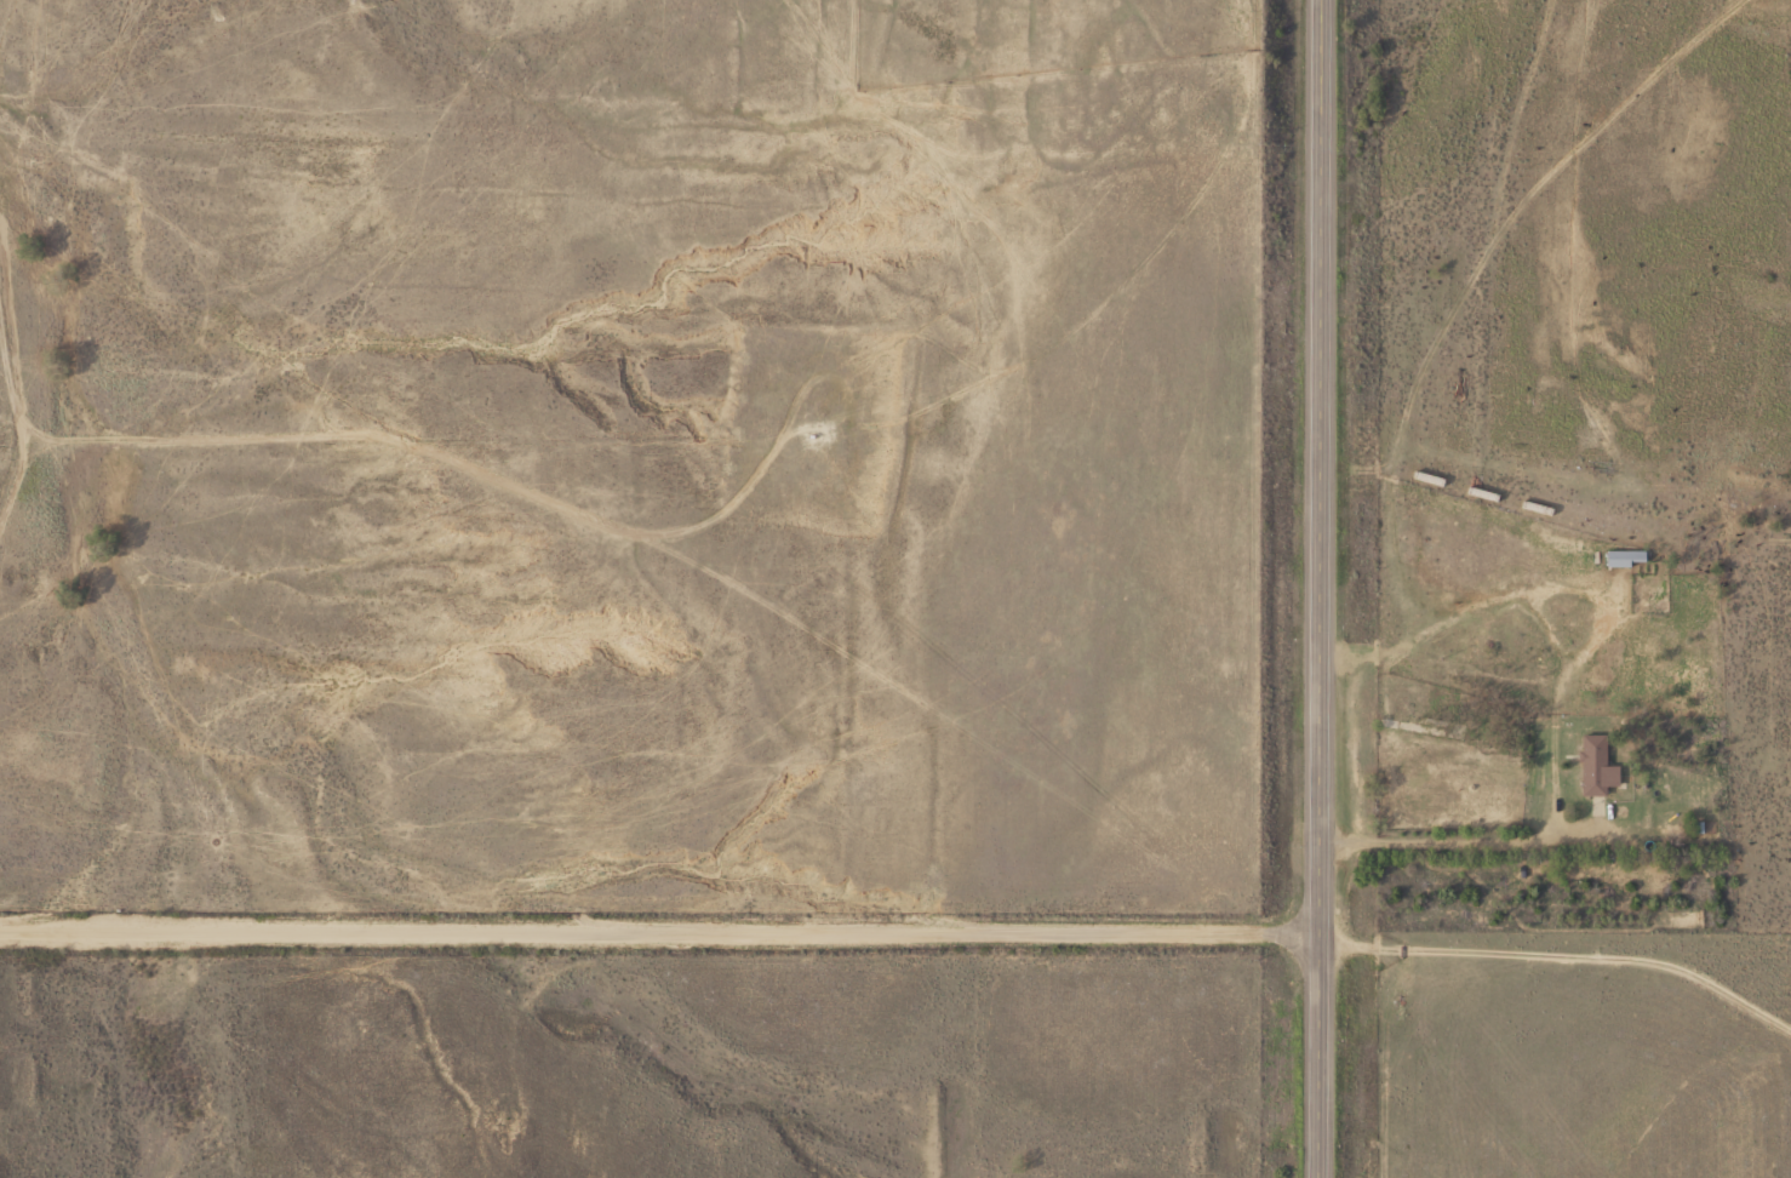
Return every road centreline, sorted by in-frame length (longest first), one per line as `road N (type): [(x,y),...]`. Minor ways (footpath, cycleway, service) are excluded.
road 1 (residential): [(0,931),(1308,933)]
road 2 (secondary): [(1314,0),(1308,1177)]

